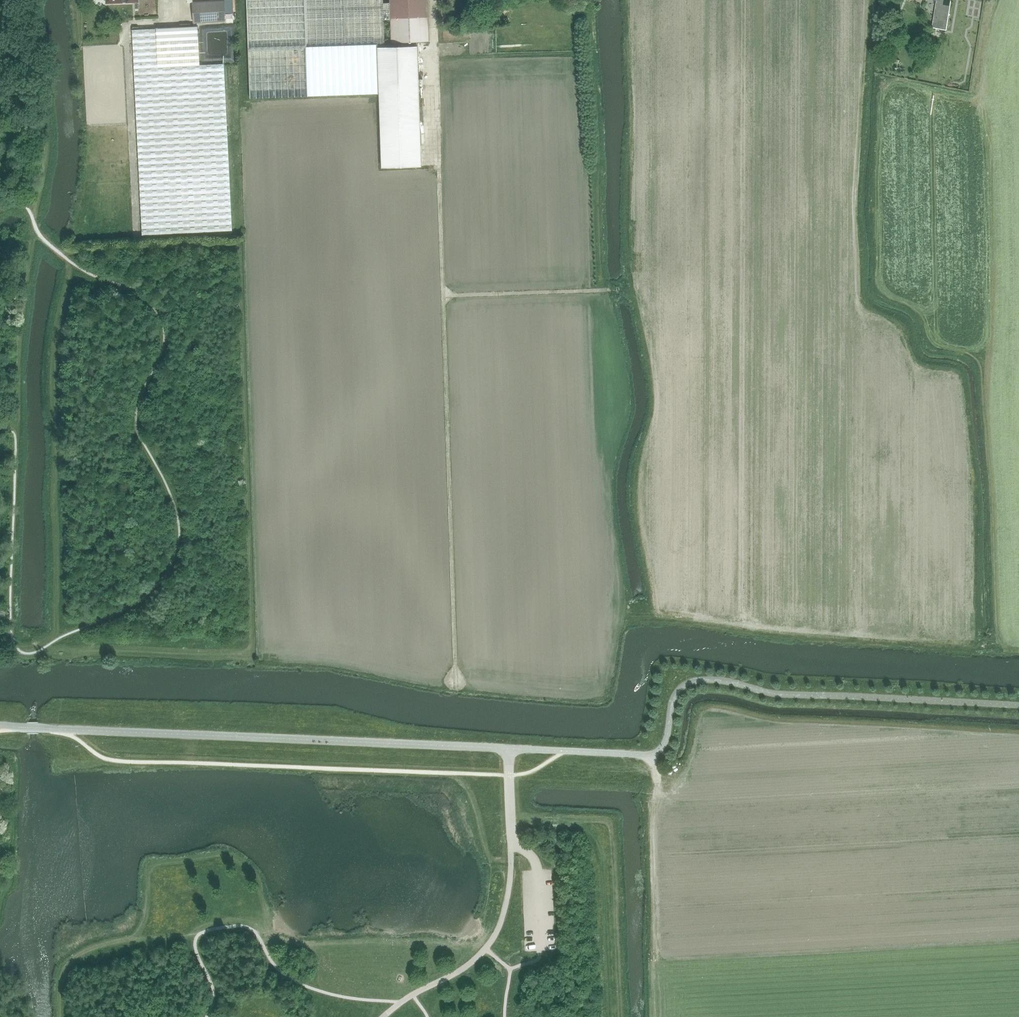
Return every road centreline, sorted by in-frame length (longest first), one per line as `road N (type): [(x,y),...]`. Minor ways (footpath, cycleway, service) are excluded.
road 1 (unclassified): [(509,749),(38,727)]
road 2 (unclassified): [(651,755),(509,749)]

